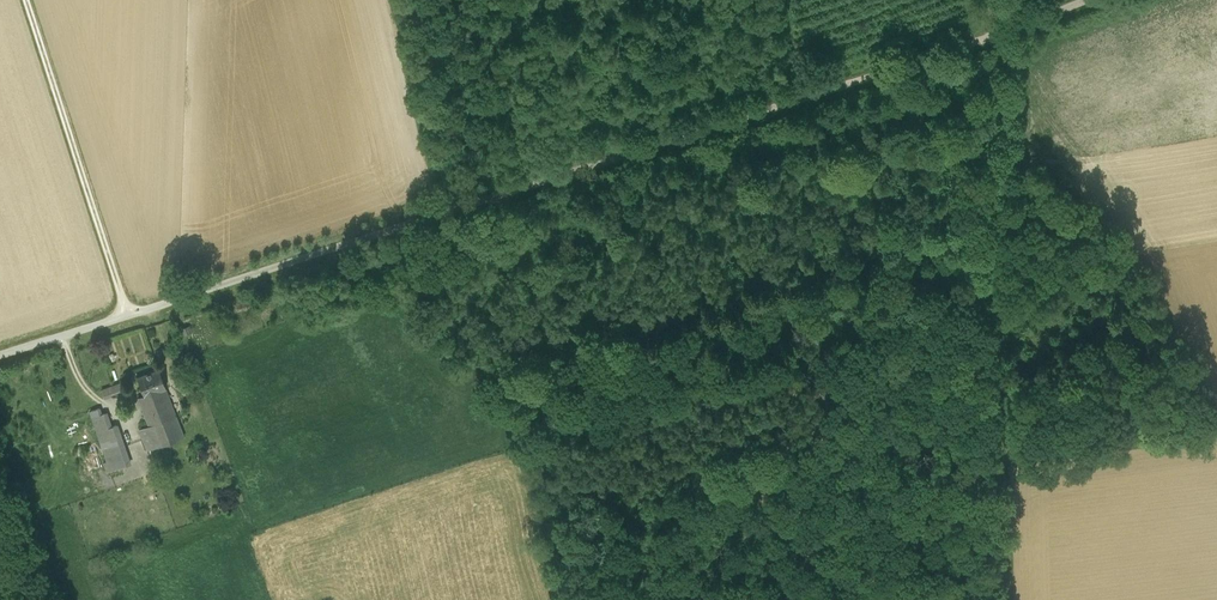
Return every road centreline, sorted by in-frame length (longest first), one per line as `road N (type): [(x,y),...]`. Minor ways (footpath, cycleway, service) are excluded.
road 1 (unclassified): [(0,355),(1083,0)]
road 2 (track): [(1009,447),(573,592)]
road 3 (track): [(994,0),(1009,447)]
road 4 (track): [(128,313),(26,0)]
road 5 (track): [(1009,447),(1012,599)]

